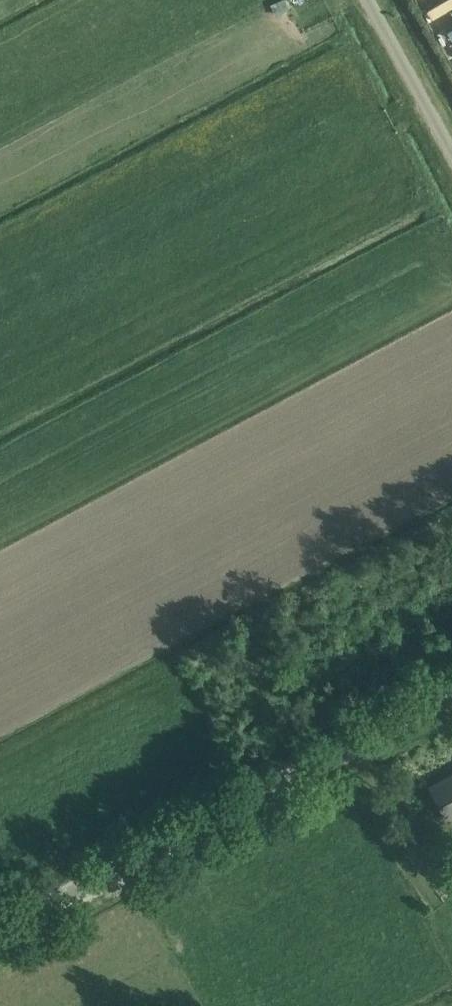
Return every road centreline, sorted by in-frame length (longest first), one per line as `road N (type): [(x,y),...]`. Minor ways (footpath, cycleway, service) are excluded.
road 1 (unclassified): [(0,930),(451,689)]
road 2 (unclassified): [(451,154),(368,0)]

